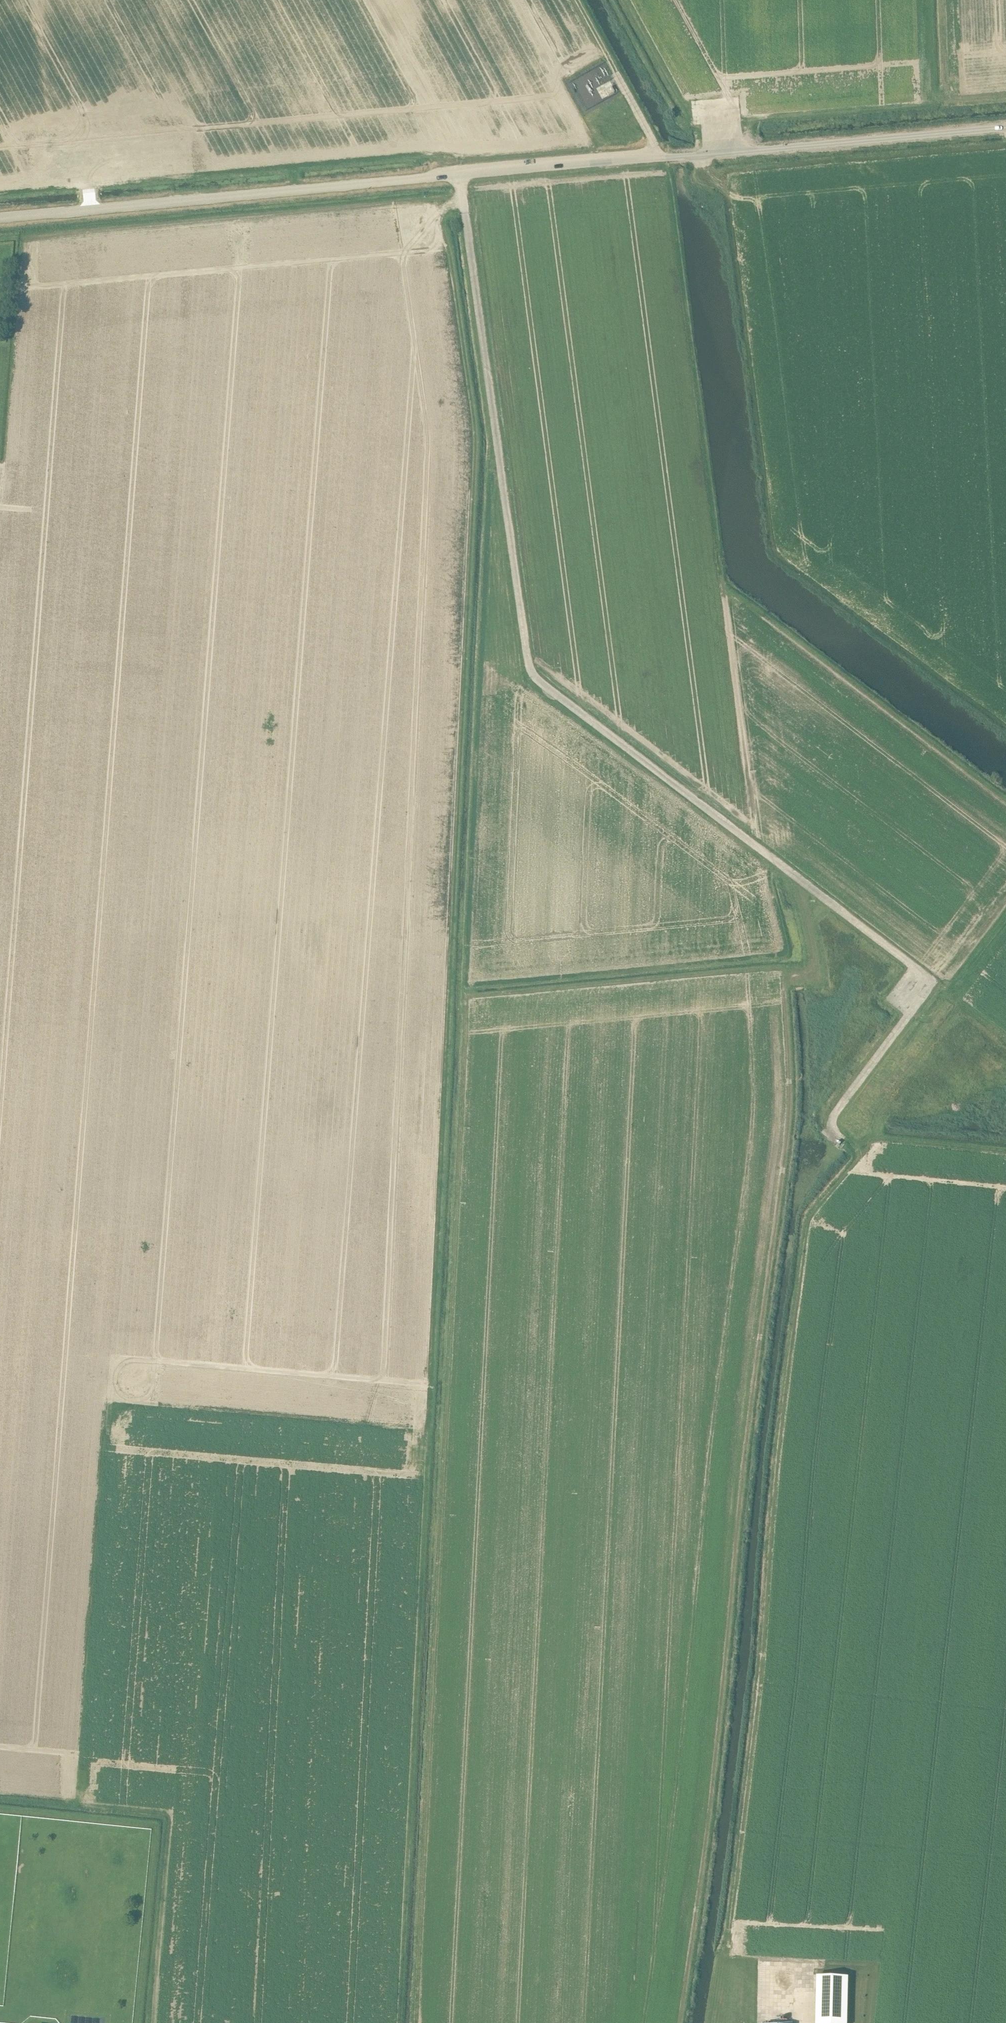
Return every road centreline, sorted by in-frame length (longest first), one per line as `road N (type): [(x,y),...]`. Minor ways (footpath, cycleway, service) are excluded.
road 1 (track): [(798,879),(812,964),(787,976),(788,1136),(681,2022)]
road 2 (unclassified): [(0,218),(1005,127)]
road 3 (track): [(656,157),(577,0)]

